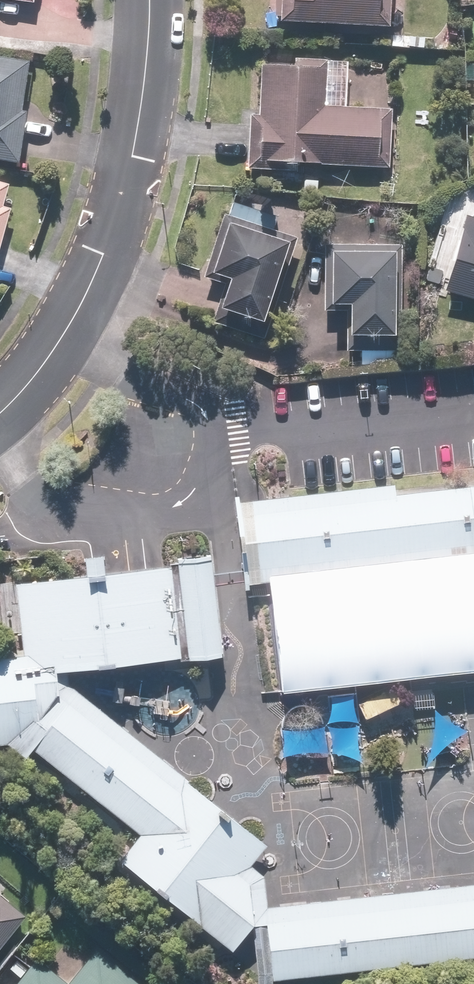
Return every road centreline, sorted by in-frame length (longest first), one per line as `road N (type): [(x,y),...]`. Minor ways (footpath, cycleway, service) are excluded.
road 1 (residential): [(0,409),(53,343),(101,259),(132,147),(141,0)]

